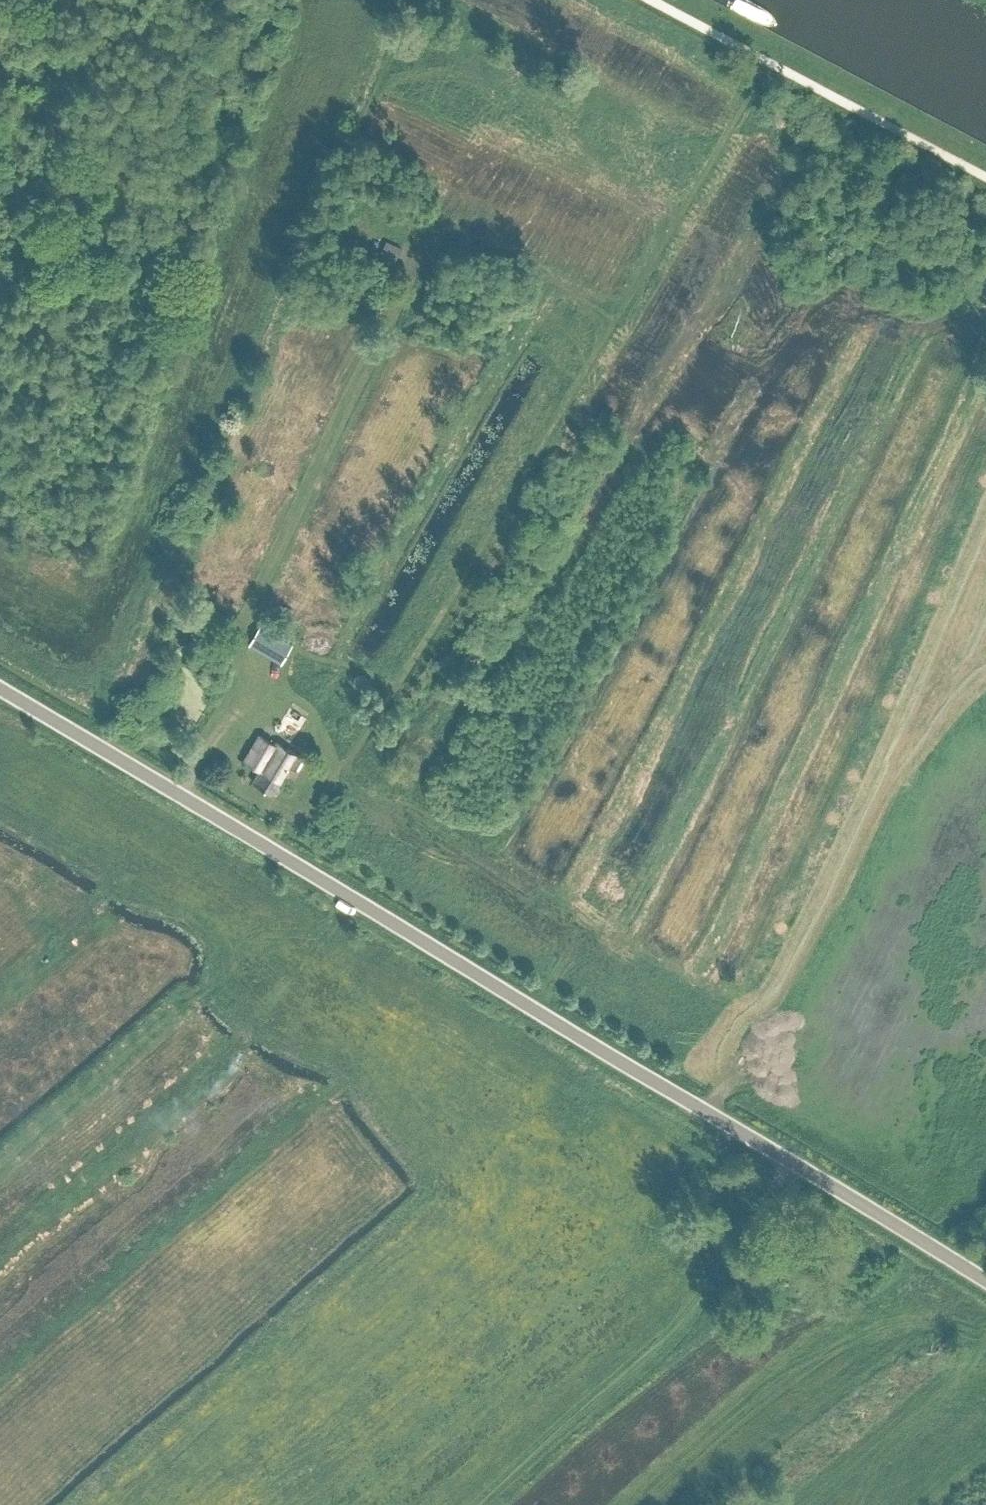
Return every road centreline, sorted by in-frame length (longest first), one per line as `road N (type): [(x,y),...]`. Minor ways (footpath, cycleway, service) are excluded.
road 1 (unclassified): [(985,1283),(0,692)]
road 2 (track): [(791,1166),(688,1306),(467,1504)]

